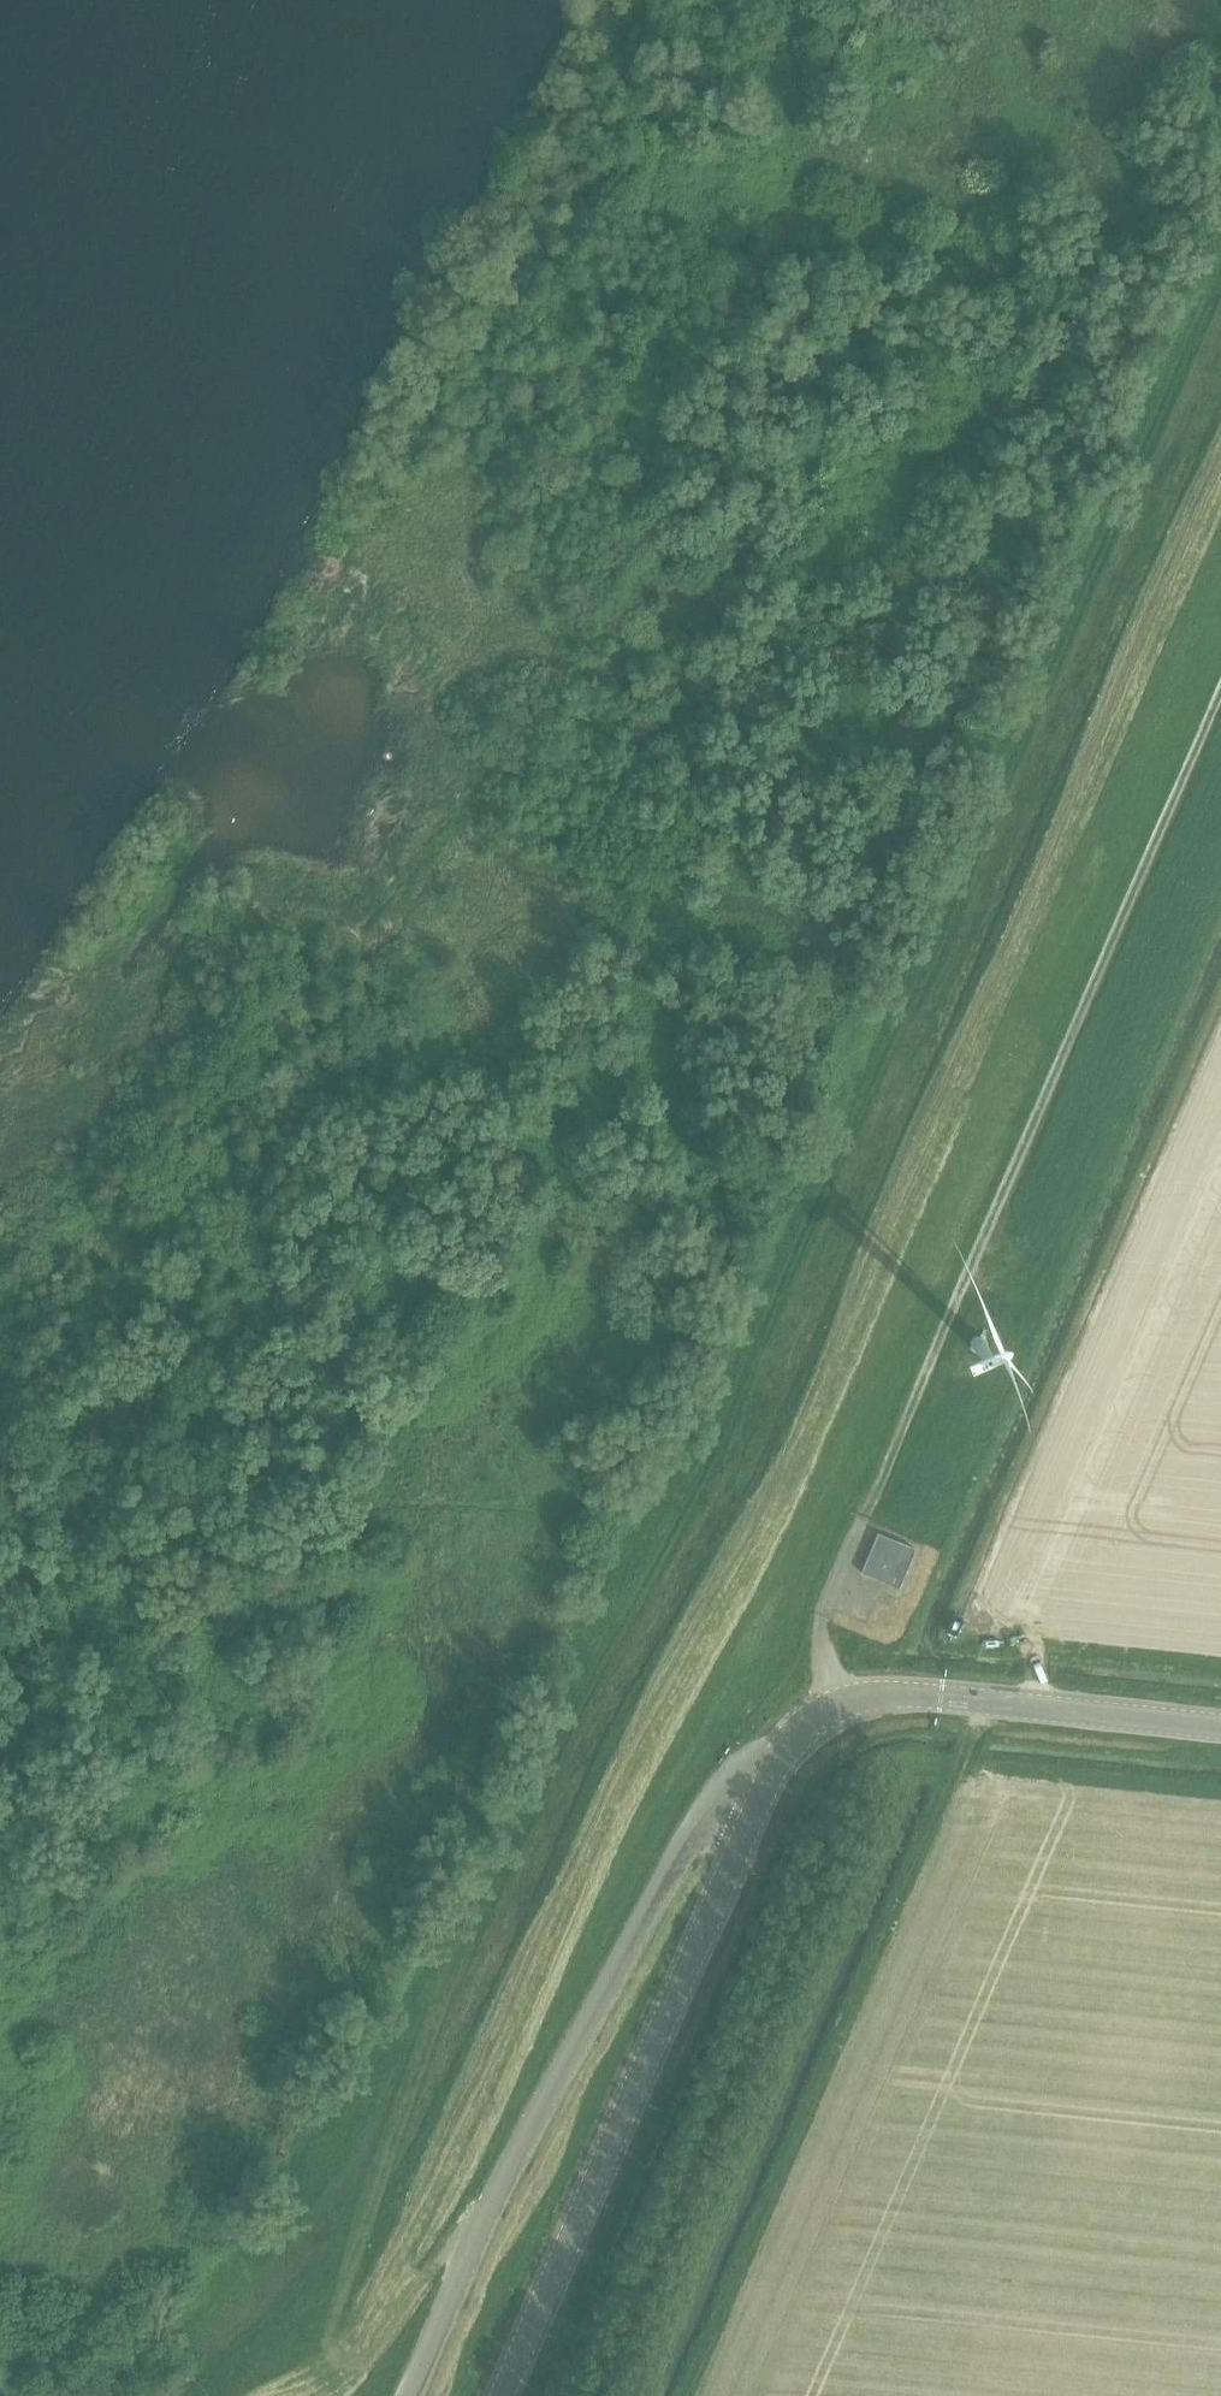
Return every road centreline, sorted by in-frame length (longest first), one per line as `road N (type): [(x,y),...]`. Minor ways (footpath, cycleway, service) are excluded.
road 1 (track): [(863,1518),(1220,688)]
road 2 (unclassified): [(410,2395),(498,2185),(700,1826),(773,1771)]
road 3 (tertiary): [(504,2395),(773,1771)]
road 4 (tertiary): [(1220,1725),(884,1696),(813,1717),(789,1738),(773,1771)]

